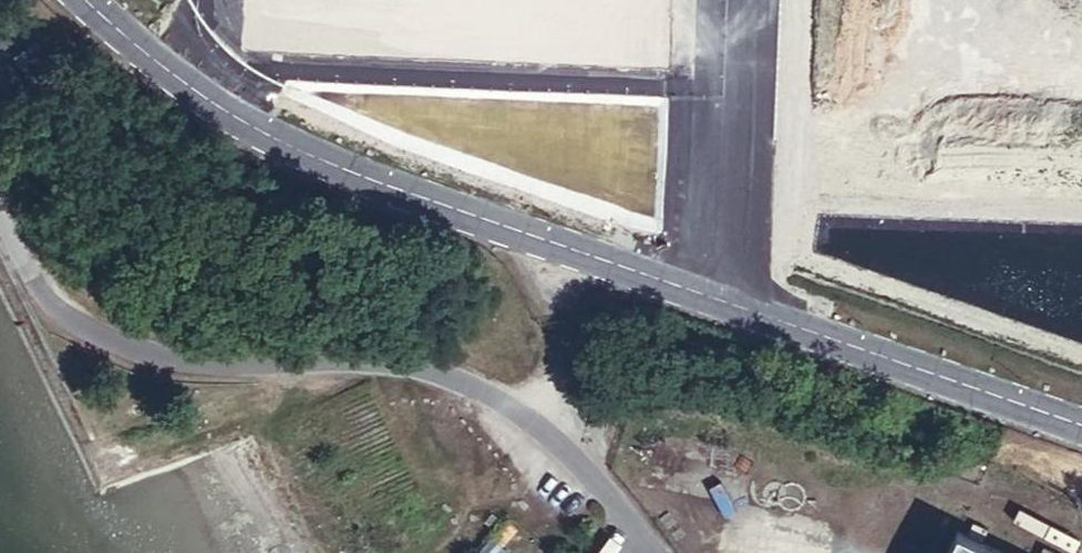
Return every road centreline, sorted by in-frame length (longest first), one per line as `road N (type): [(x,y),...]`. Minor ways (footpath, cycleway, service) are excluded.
road 1 (unclassified): [(88,0),(248,122),(395,188),(1081,425)]
road 2 (unclassified): [(650,552),(574,452),(532,415),(458,376),(366,359),(248,364),(135,351),(53,298),(0,200)]

